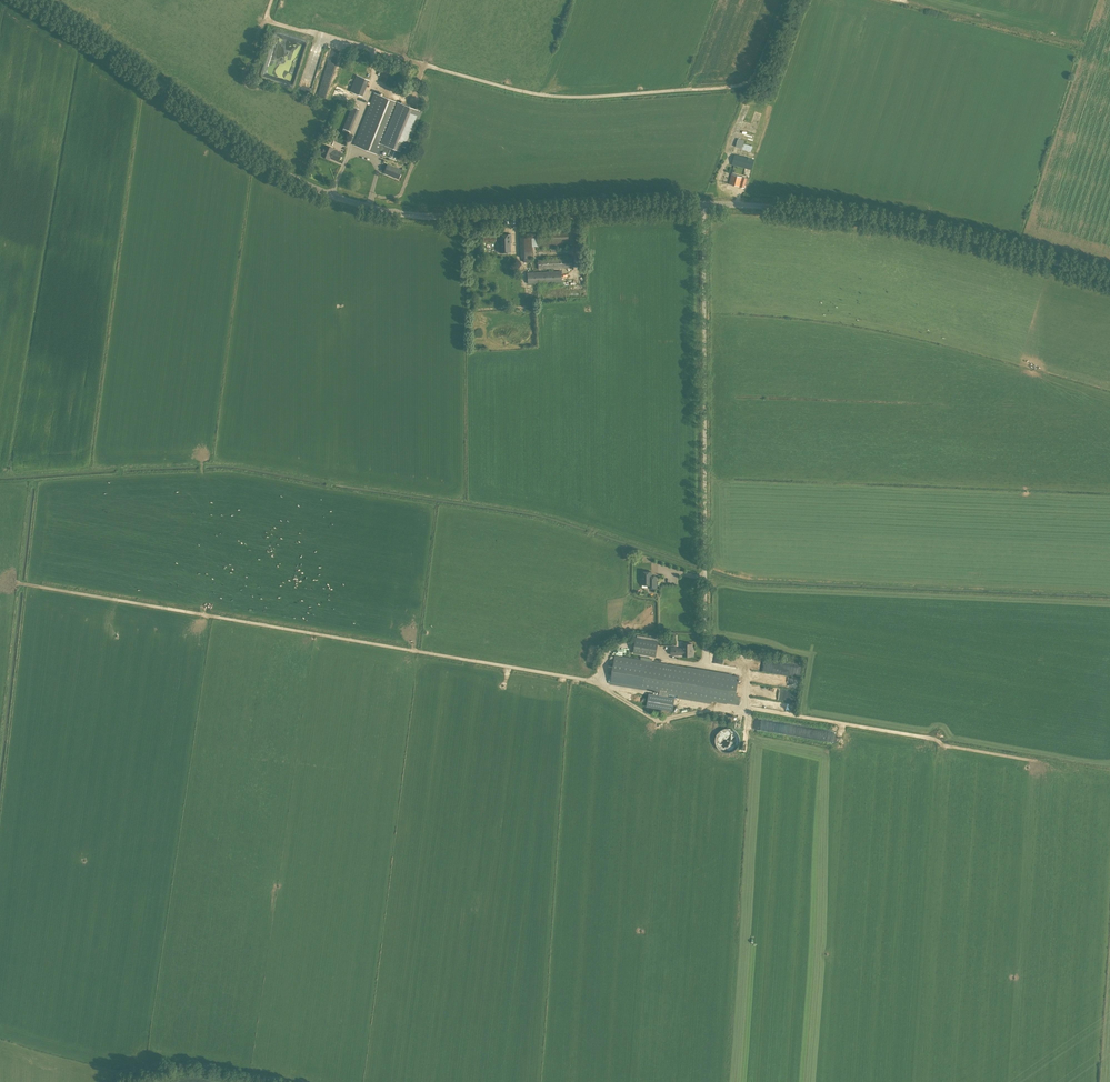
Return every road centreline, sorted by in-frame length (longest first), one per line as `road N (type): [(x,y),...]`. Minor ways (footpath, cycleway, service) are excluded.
road 1 (unclassified): [(38,0),(275,165),(352,202),(432,215),(704,203)]
road 2 (track): [(784,0),(745,84),(596,97),(527,92),(282,26),(269,17),(272,0)]
road 3 (unclassified): [(705,647),(704,203)]
road 4 (unclassified): [(704,203),(848,212),(1109,276)]
road 5 (track): [(1078,44),(899,0)]

